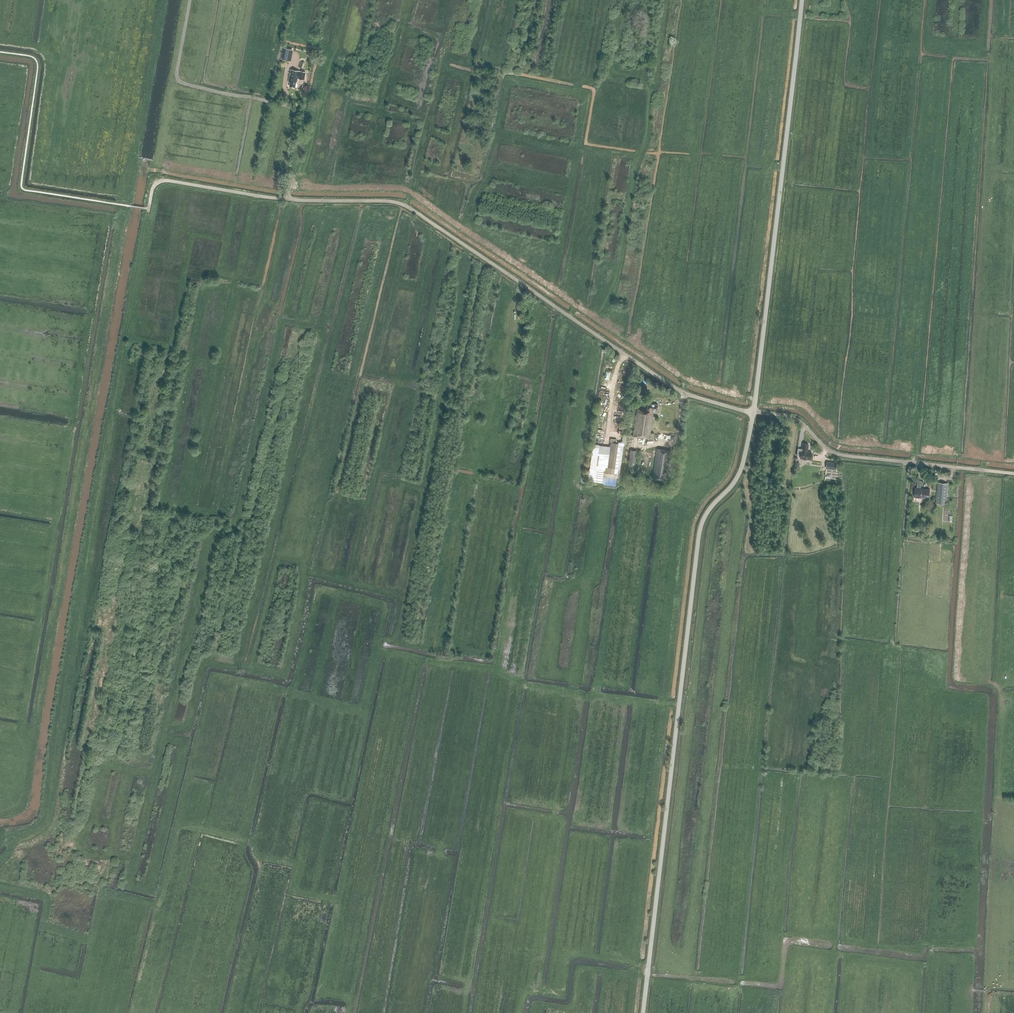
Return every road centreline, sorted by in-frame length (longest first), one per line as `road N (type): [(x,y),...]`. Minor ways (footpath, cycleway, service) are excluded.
road 1 (unclassified): [(642,1012),(698,531),(738,477),(753,412)]
road 2 (unclassified): [(753,412),(801,0)]
road 3 (track): [(680,391),(405,205)]
road 4 (unclassified): [(289,198),(292,111),(179,81),(189,0)]
road 5 (track): [(405,205),(278,199),(166,182),(144,208)]
road 6 (unclassified): [(1013,474),(838,454),(798,420),(753,412)]

